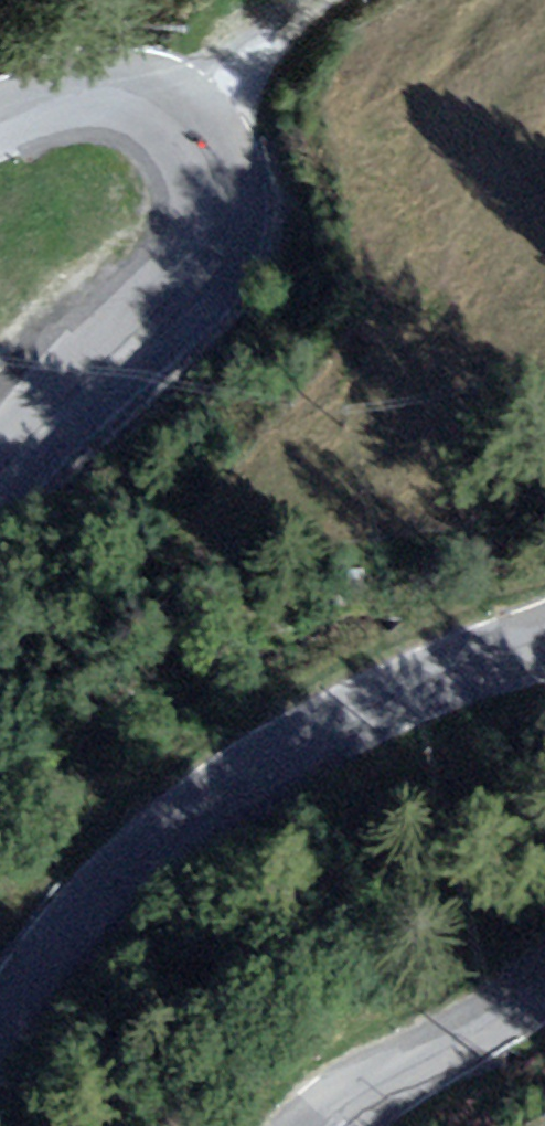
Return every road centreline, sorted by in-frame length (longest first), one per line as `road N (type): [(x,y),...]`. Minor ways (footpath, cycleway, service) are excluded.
road 1 (unclassified): [(544,637),(321,728),(263,760),(155,847),(0,1032)]
road 2 (unclassified): [(0,478),(158,329),(201,253),(207,180),(184,127),(154,108),(73,103),(0,123)]
road 3 (unclassified): [(299,1125),(338,1096),(544,990)]
road 4 (track): [(171,117),(321,0)]

